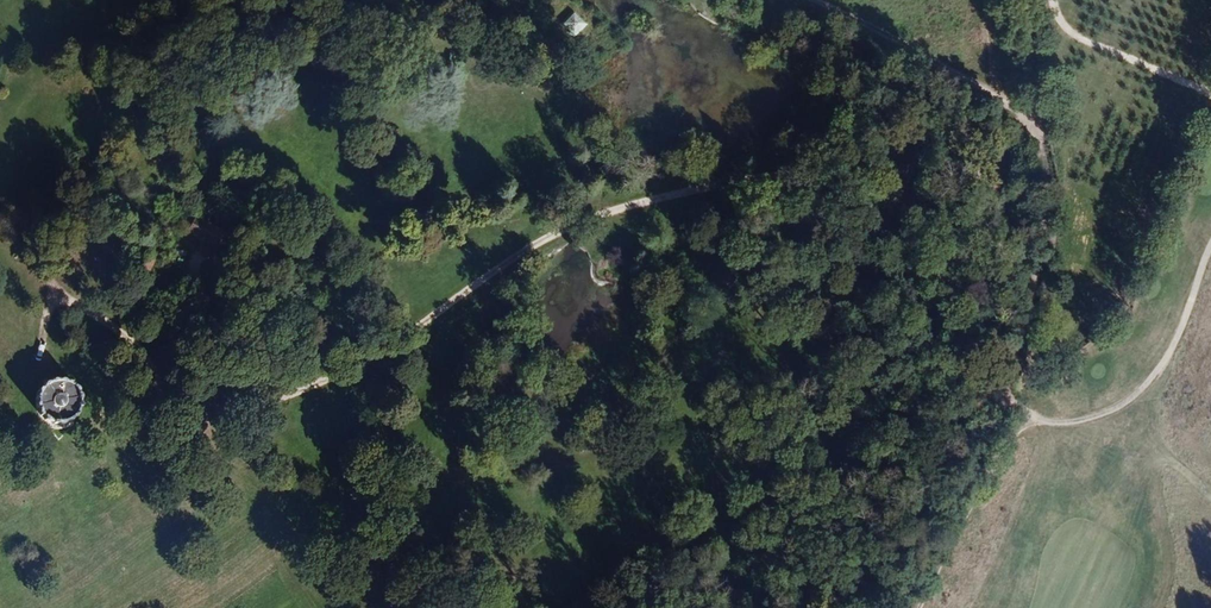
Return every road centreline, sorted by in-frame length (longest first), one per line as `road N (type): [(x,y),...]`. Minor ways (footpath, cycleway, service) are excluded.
road 1 (residential): [(1027,0),(1028,94),(1044,137),(1051,253),(1026,365),(1010,389)]
road 2 (track): [(1010,389),(909,607)]
road 3 (track): [(1057,0),(1069,31),(1210,94)]

